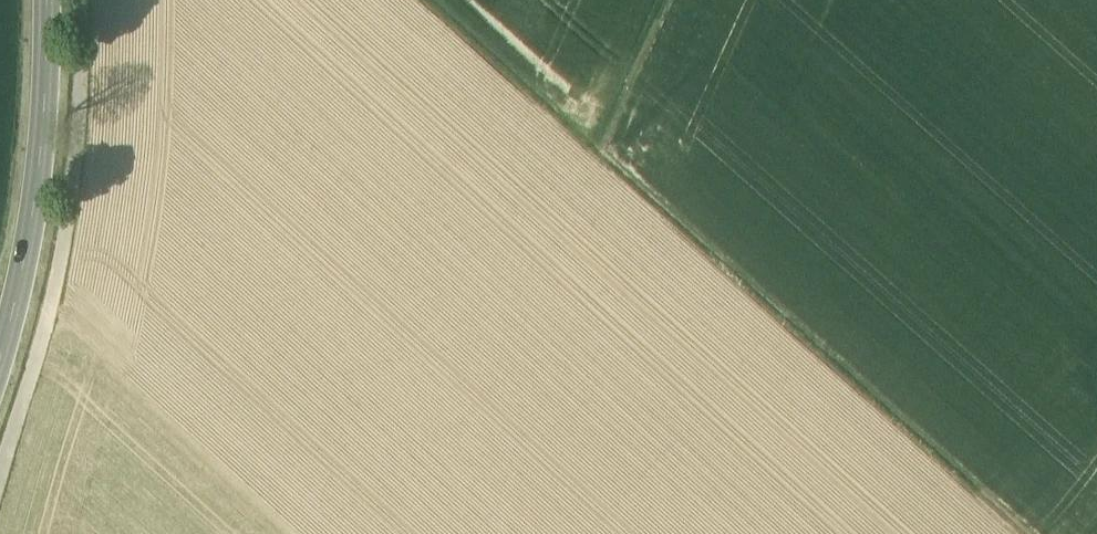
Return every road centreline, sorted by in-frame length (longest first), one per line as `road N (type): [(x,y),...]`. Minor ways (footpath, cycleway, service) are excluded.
road 1 (track): [(432,0),(1026,533)]
road 2 (tertiary): [(45,0),(40,151),(0,355)]
road 3 (track): [(610,160),(682,0)]

